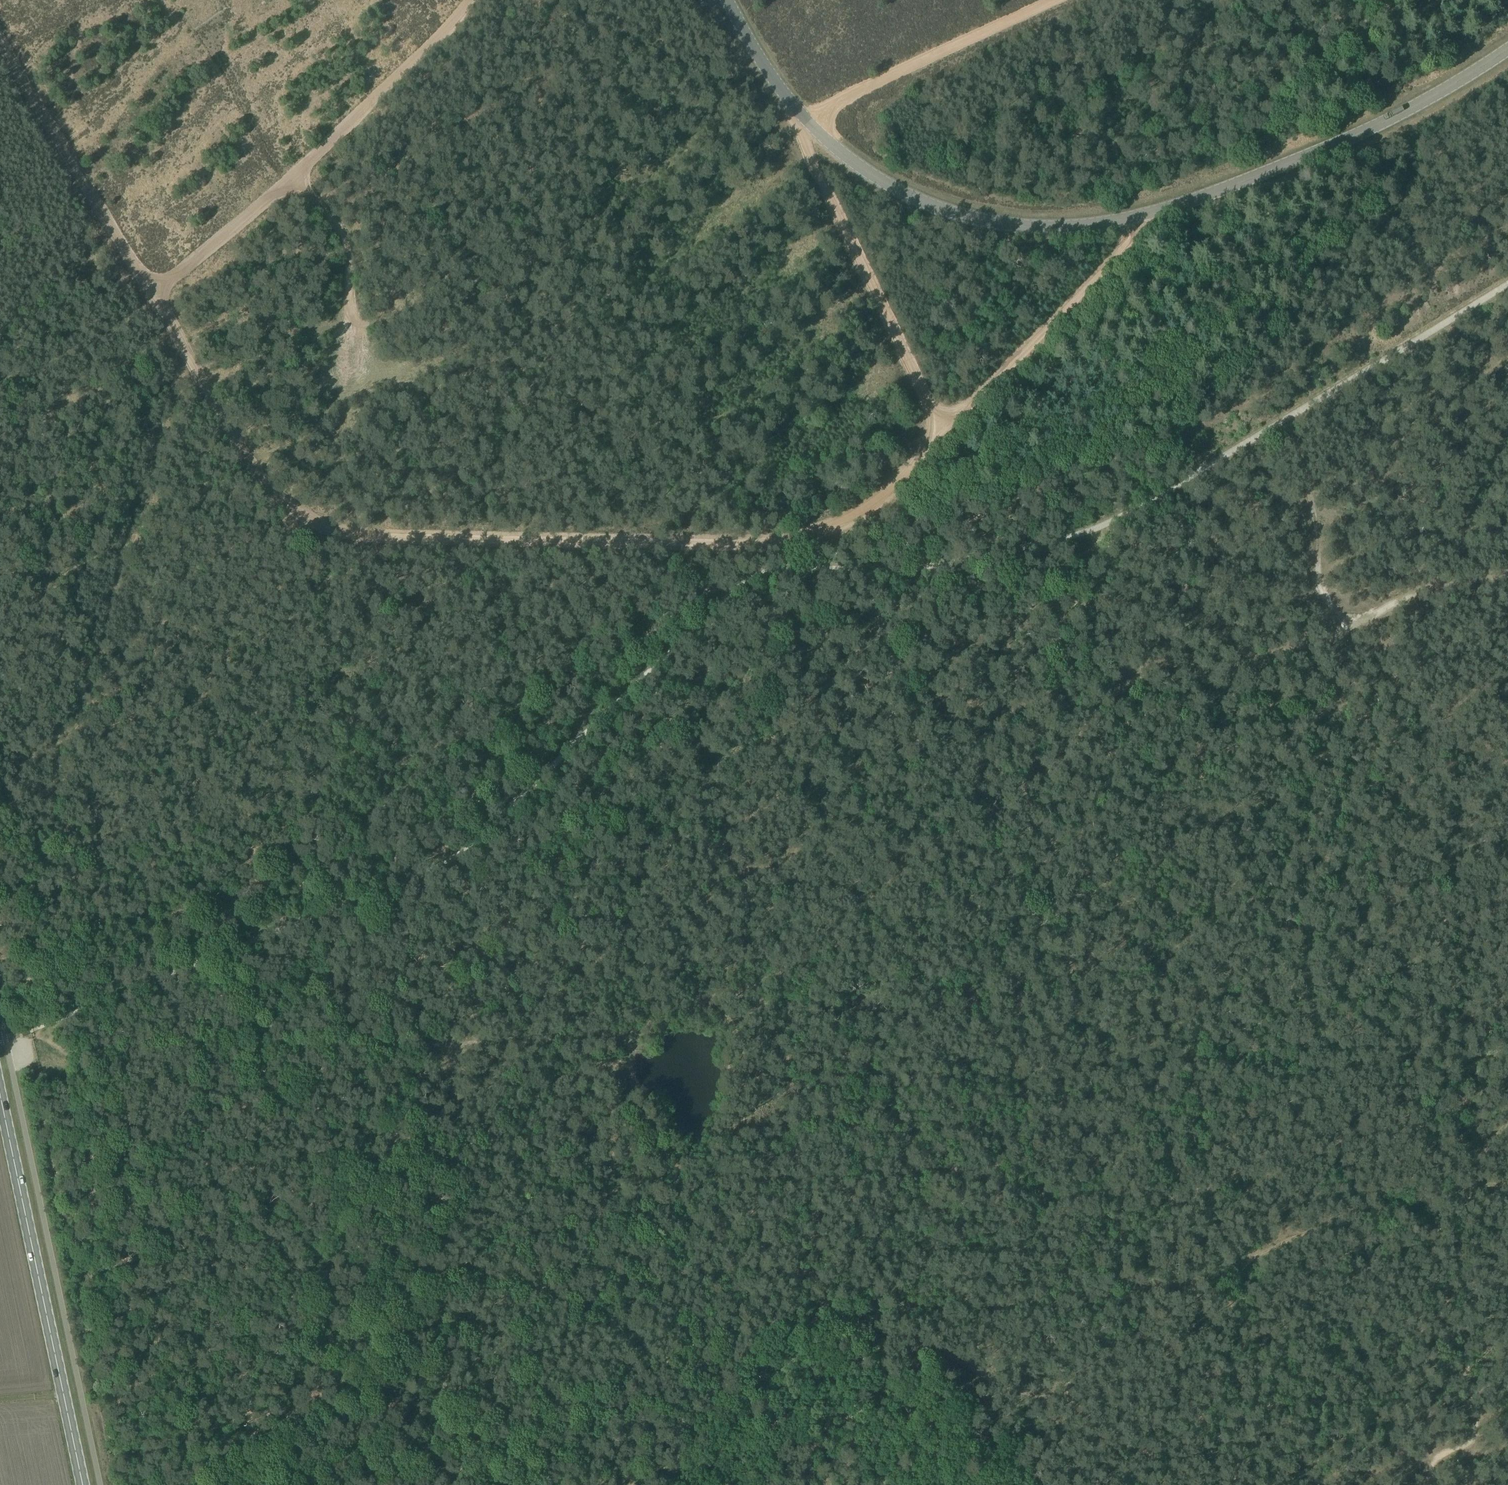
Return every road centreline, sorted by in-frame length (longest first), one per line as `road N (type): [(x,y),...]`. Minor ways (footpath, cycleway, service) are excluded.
road 1 (unclassified): [(0,1040),(451,859),(762,572),(798,565),(911,568),(1104,526),(1507,283)]
road 2 (track): [(0,41),(262,480),(315,523),(351,534),(754,543),(857,515),(1155,213)]
road 3 (track): [(824,1308),(876,1313),(1170,1286),(1221,1274),(1332,1225),(1507,1183)]
road 4 (track): [(63,1052),(578,1040),(743,991)]
road 5 (track): [(1130,667),(928,401),(801,141),(806,121)]
road 6 (track): [(743,991),(978,893),(1058,851),(1106,792),(1130,667)]
road 7 (track): [(63,1052),(141,1136),(196,1225),(253,1357),(272,1442),(281,1461),(317,1484)]
road 8 (track): [(471,0),(291,178),(152,297)]
road 9 (primary): [(83,1484),(0,1097)]
road 10 (track): [(1130,667),(1289,651),(1405,597),(1507,578)]
road 11 (track): [(854,1312),(999,1386),(1069,1404),(1192,1484)]
road 12 (track): [(824,1308),(823,1247),(793,1131),(790,1025),(743,991)]
road 13 (track): [(593,1484),(648,1446),(756,1339),(824,1308)]
road 14 (track): [(1054,0),(806,121)]
road 15 (track): [(1355,624),(1320,594),(1312,505),(1285,419)]
road 16 (track): [(291,178),(334,222),(346,248),(349,382)]
road 17 (track): [(726,996),(793,1131)]

